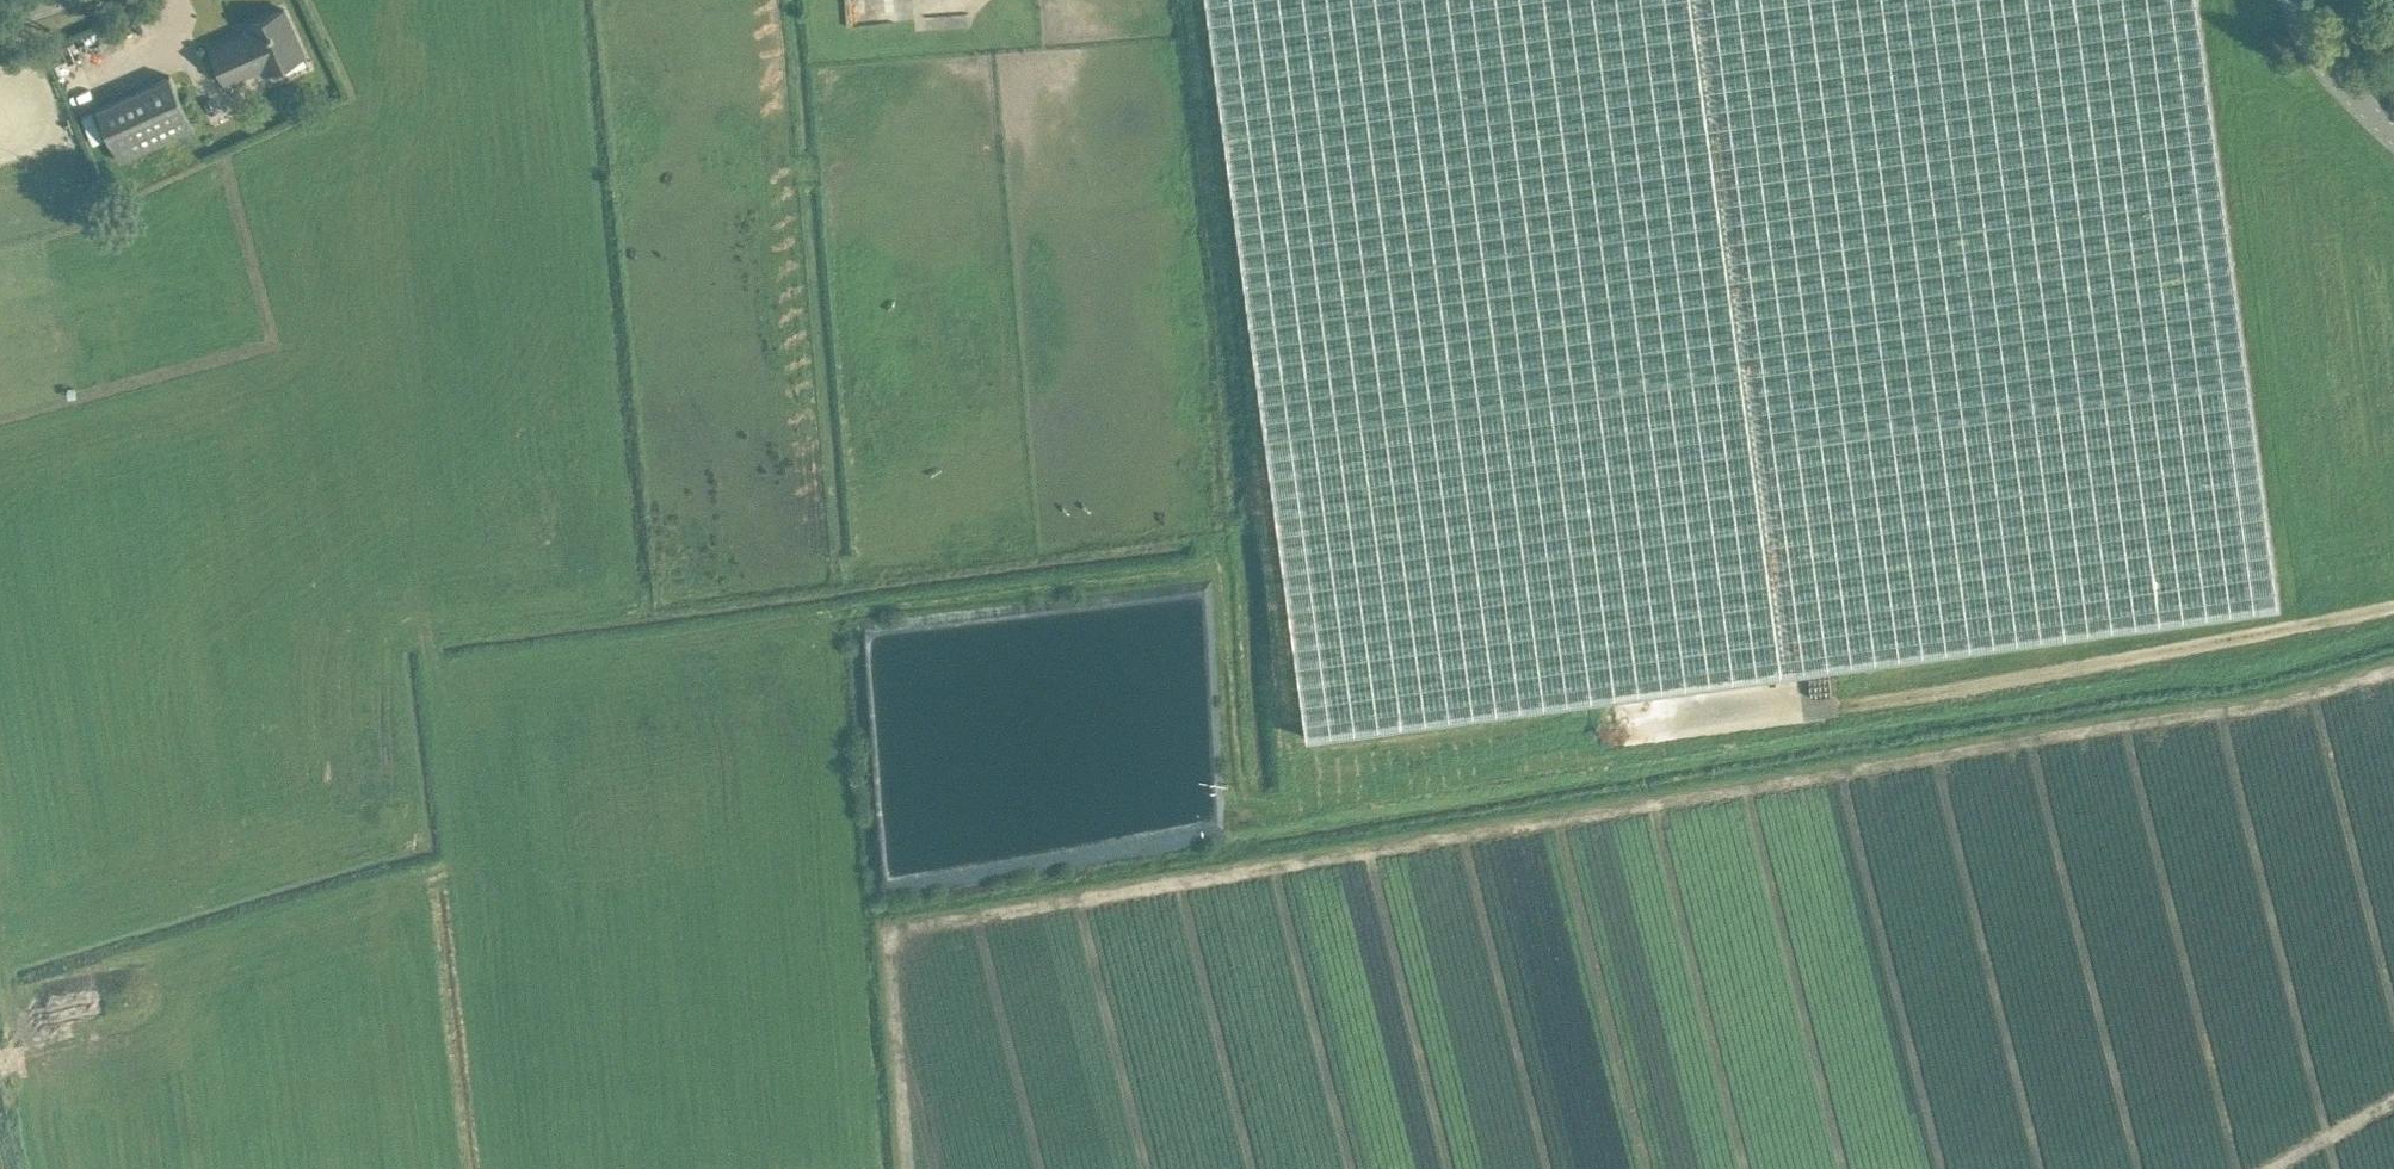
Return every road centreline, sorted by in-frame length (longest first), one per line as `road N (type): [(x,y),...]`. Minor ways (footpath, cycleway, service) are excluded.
road 1 (unclassified): [(2393,133),(2345,74),(2309,47),(2293,0)]

